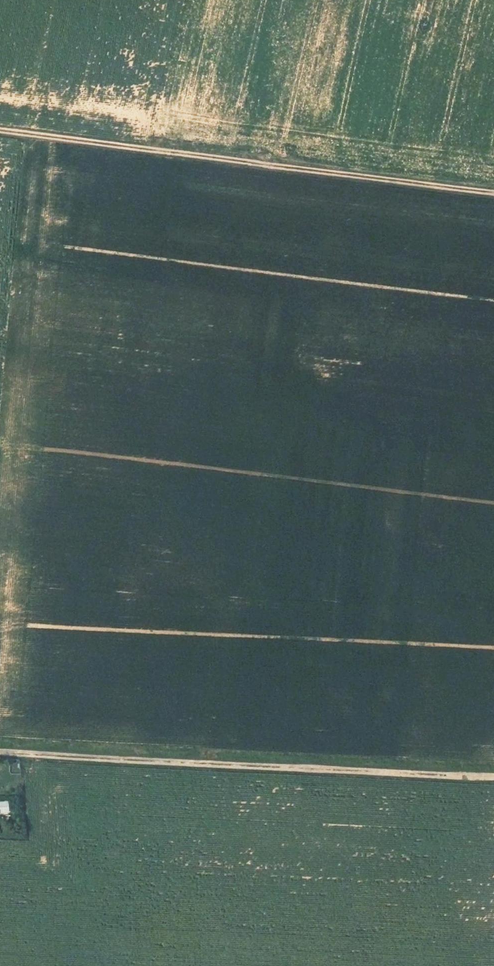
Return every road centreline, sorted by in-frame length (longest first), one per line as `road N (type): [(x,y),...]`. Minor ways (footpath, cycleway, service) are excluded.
road 1 (track): [(0,131),(493,193)]
road 2 (track): [(0,755),(493,779)]

